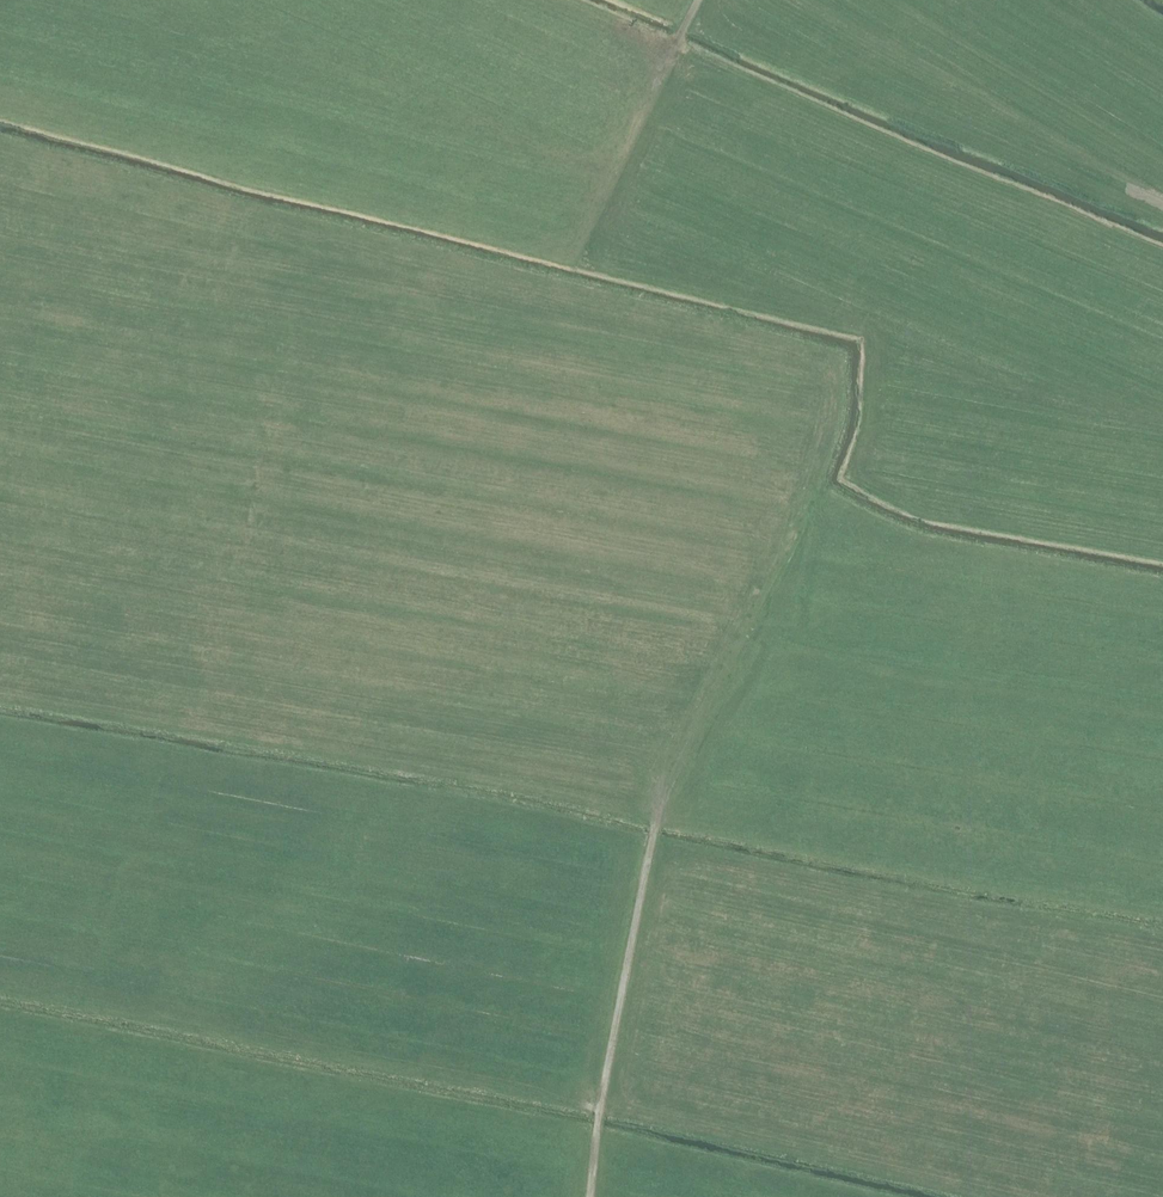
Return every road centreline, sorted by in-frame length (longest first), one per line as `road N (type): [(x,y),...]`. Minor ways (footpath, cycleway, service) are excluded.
road 1 (track): [(591,1196),(611,1038),(657,821),(757,611)]

